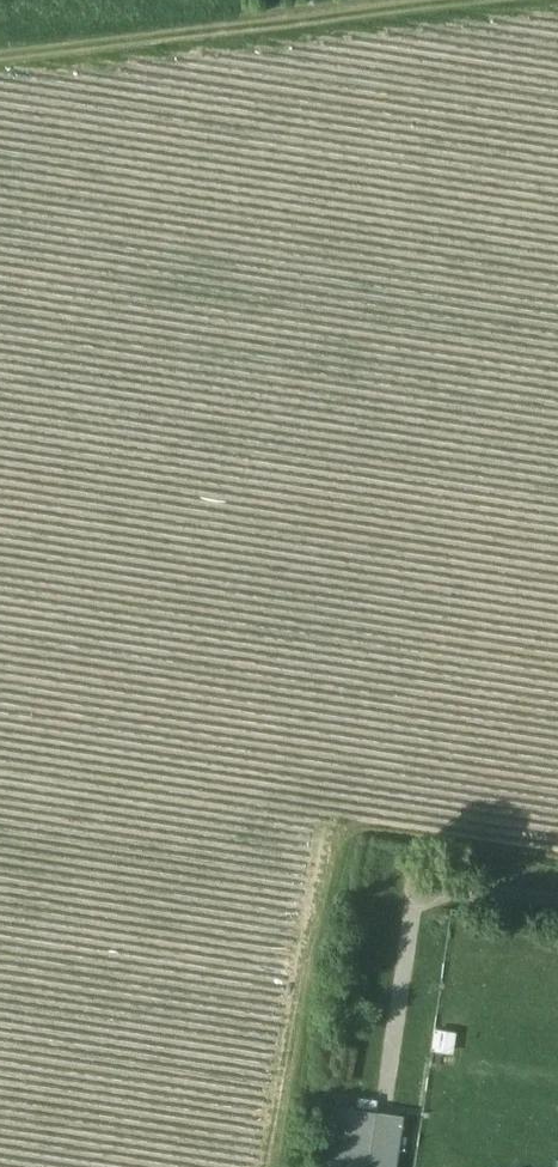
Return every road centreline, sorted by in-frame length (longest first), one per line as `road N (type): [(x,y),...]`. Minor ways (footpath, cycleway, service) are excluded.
road 1 (track): [(474,0),(0,57)]

